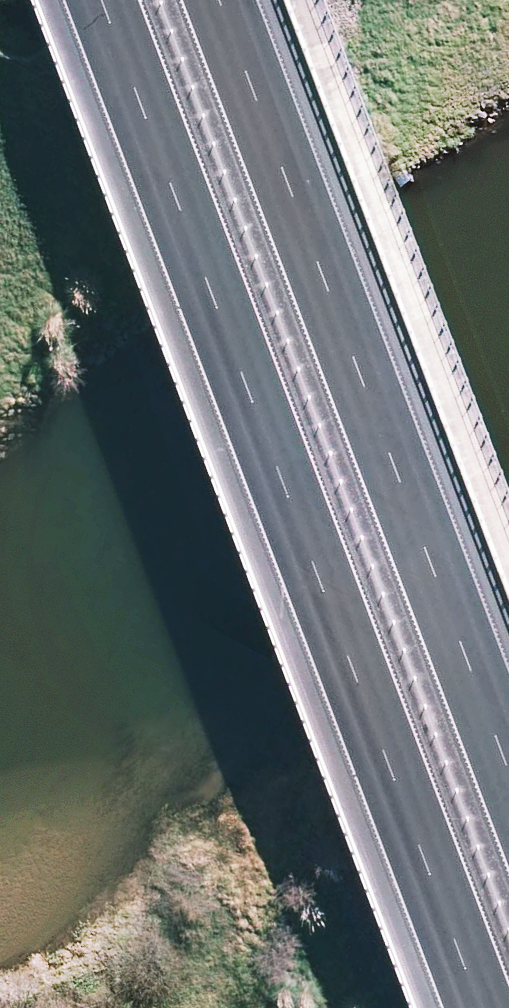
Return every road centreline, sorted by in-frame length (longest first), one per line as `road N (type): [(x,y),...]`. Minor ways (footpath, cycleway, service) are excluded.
road 1 (motorway): [(482,1007),(104,0)]
road 2 (motorway): [(224,0),(508,761)]

